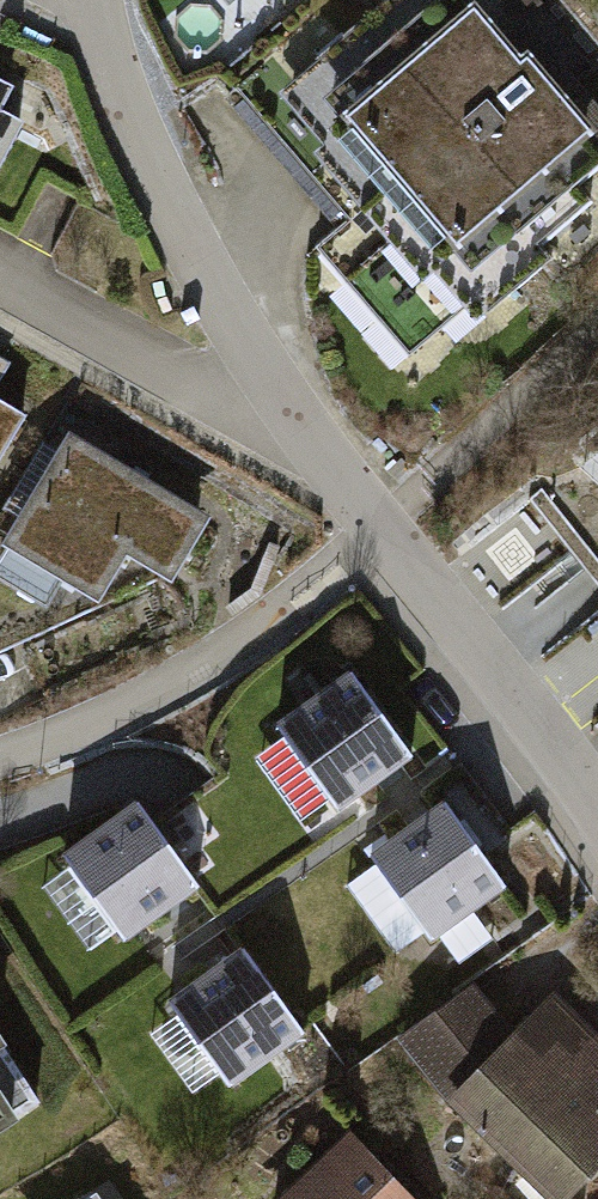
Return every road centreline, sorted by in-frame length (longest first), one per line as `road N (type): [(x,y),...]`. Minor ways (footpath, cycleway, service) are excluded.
road 1 (residential): [(597,825),(291,402),(105,48),(103,0)]
road 2 (residential): [(0,759),(130,708),(290,605)]

